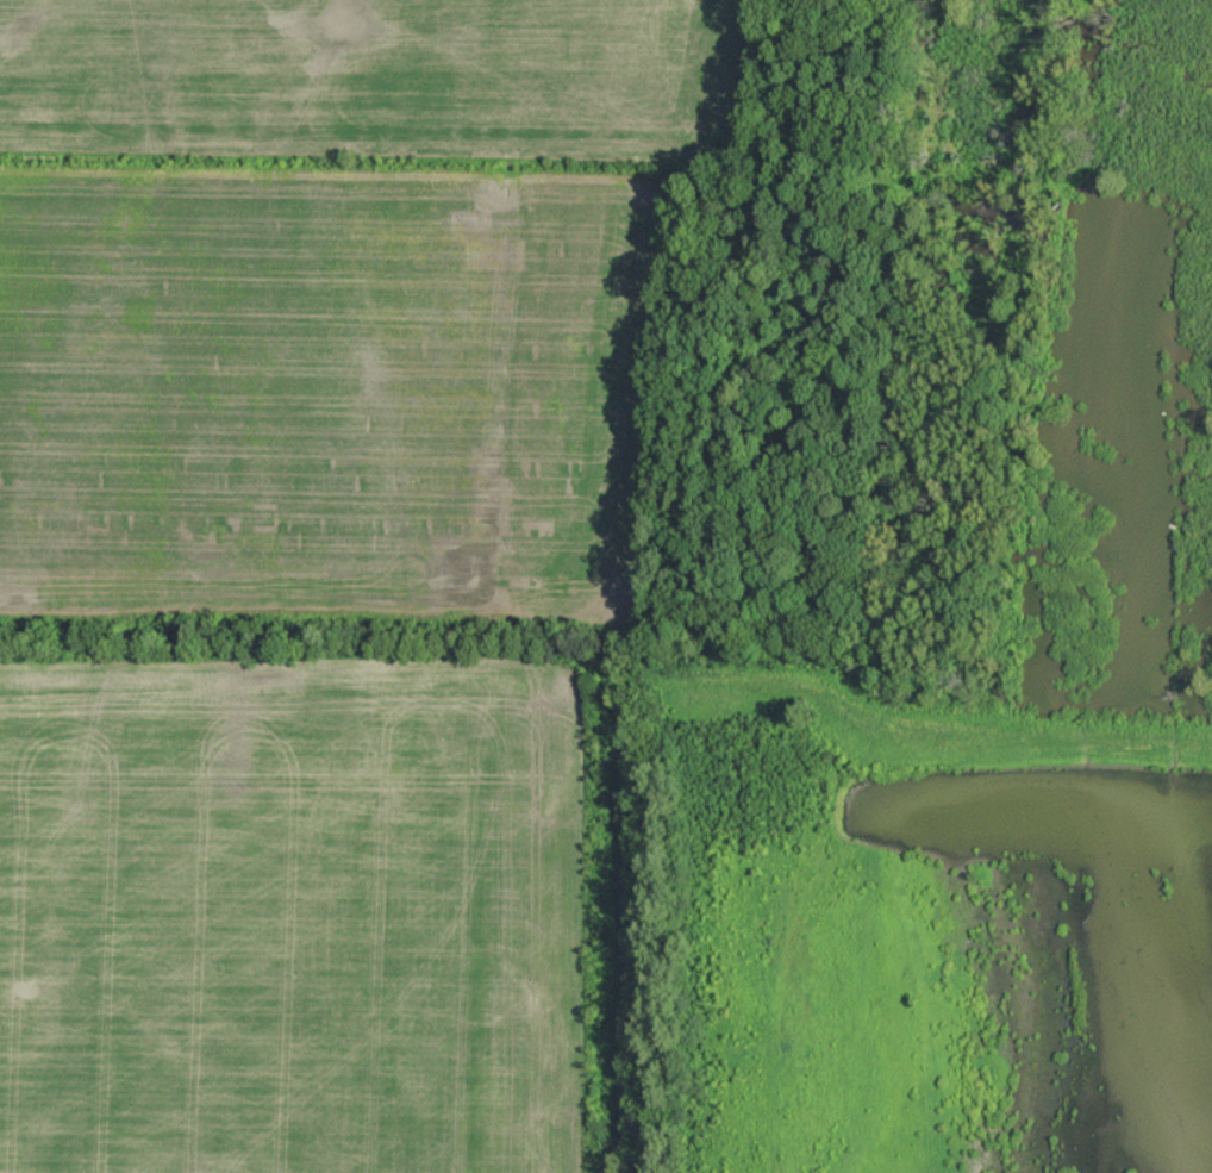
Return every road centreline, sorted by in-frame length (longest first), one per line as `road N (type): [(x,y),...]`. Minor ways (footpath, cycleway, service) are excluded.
road 1 (track): [(1211,744),(918,736),(873,724),(814,688),(782,680),(656,675)]

